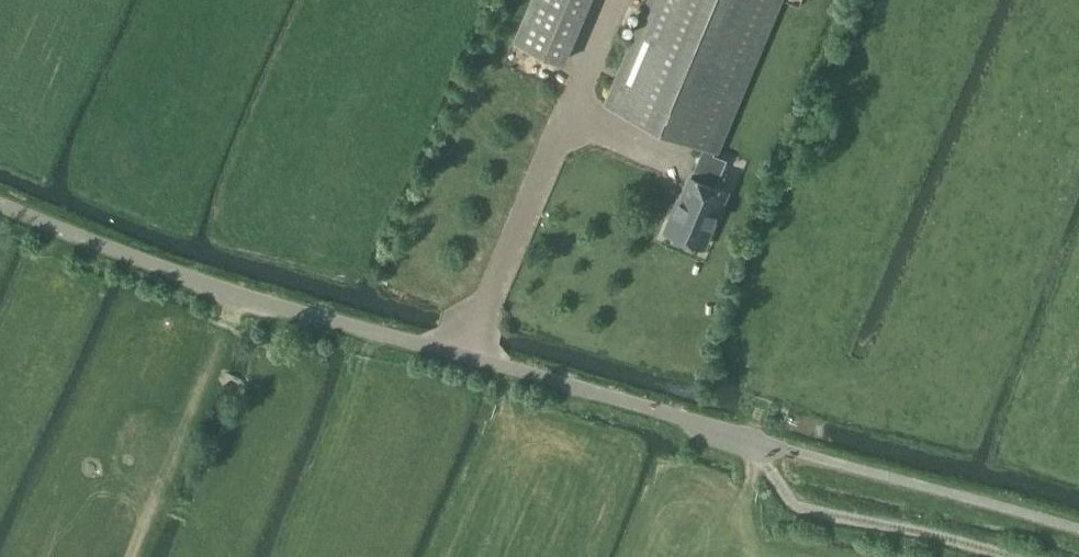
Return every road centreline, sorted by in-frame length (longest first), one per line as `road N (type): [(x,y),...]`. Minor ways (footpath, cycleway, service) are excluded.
road 1 (unclassified): [(0,201),(241,297),(786,448)]
road 2 (track): [(1009,556),(794,504),(753,436)]
road 3 (track): [(241,297),(133,556)]

